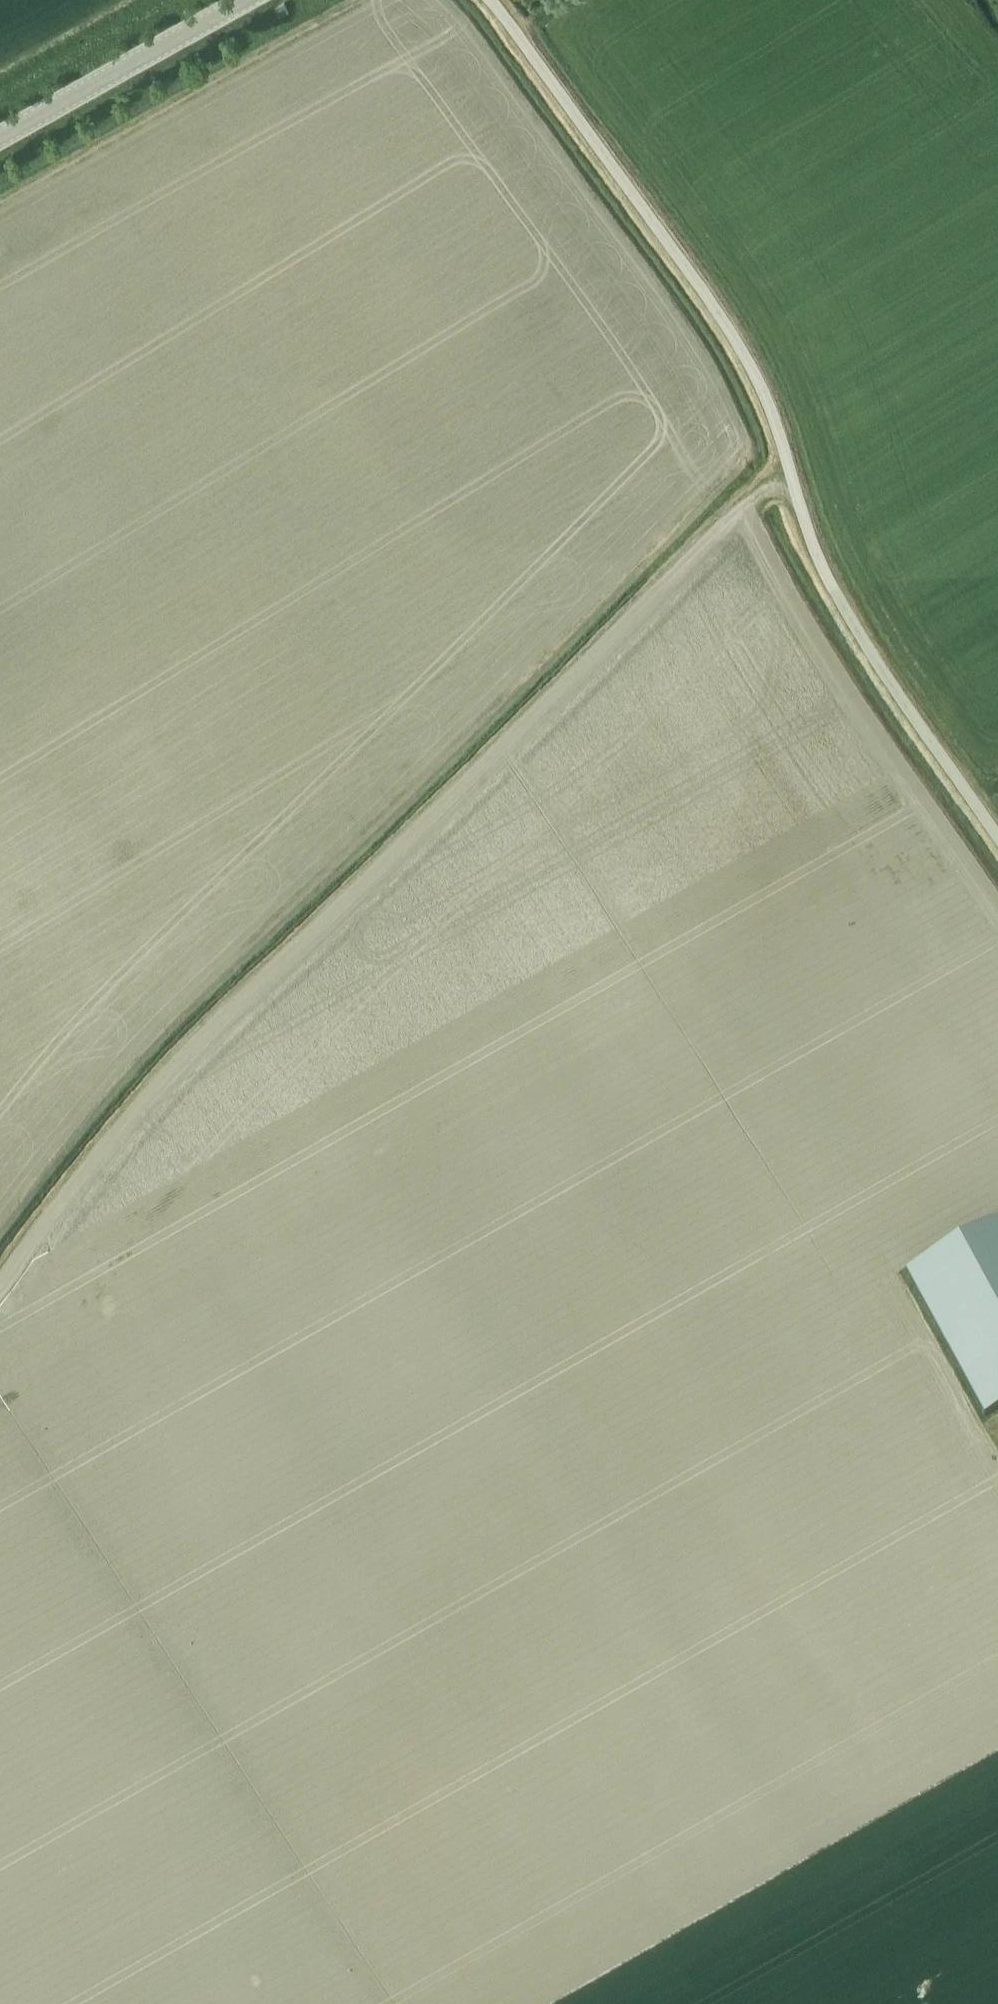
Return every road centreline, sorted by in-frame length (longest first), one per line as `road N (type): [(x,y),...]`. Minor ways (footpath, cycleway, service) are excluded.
road 1 (unclassified): [(997,842),(836,603),(806,538),(768,406),(732,336),(487,0)]
road 2 (tertiary): [(0,138),(239,0)]

